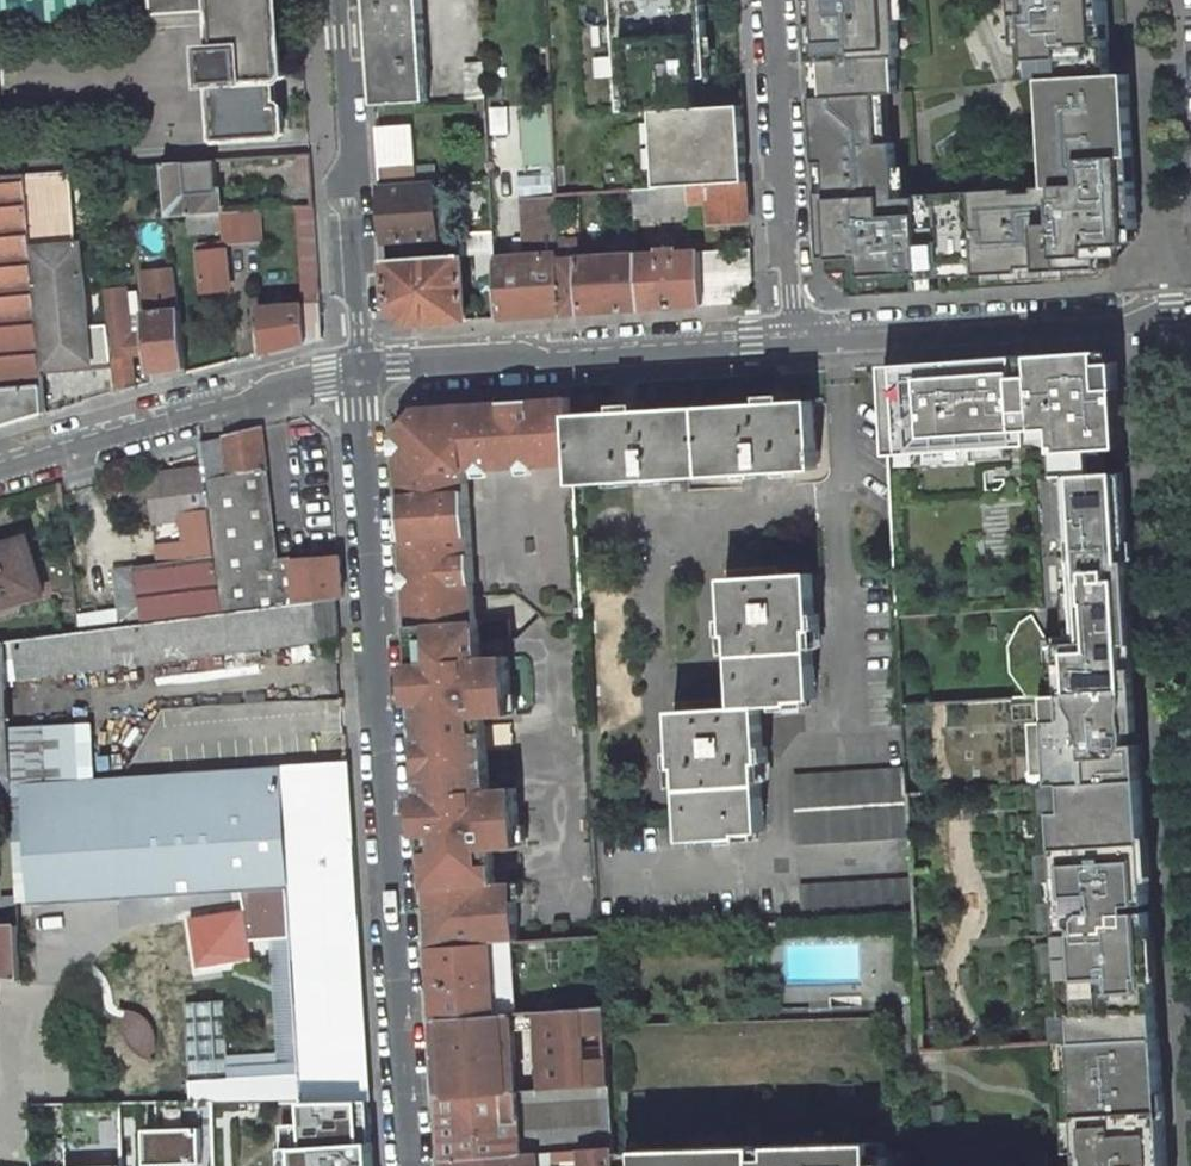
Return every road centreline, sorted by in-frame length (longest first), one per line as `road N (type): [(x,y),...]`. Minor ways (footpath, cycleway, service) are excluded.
road 1 (residential): [(358,363),(422,1165)]
road 2 (residential): [(358,363),(788,341)]
road 3 (residential): [(788,341),(1190,313)]
road 4 (residential): [(0,470),(358,363)]
road 5 (residential): [(334,0),(358,363)]
road 6 (residential): [(769,0),(788,341)]

